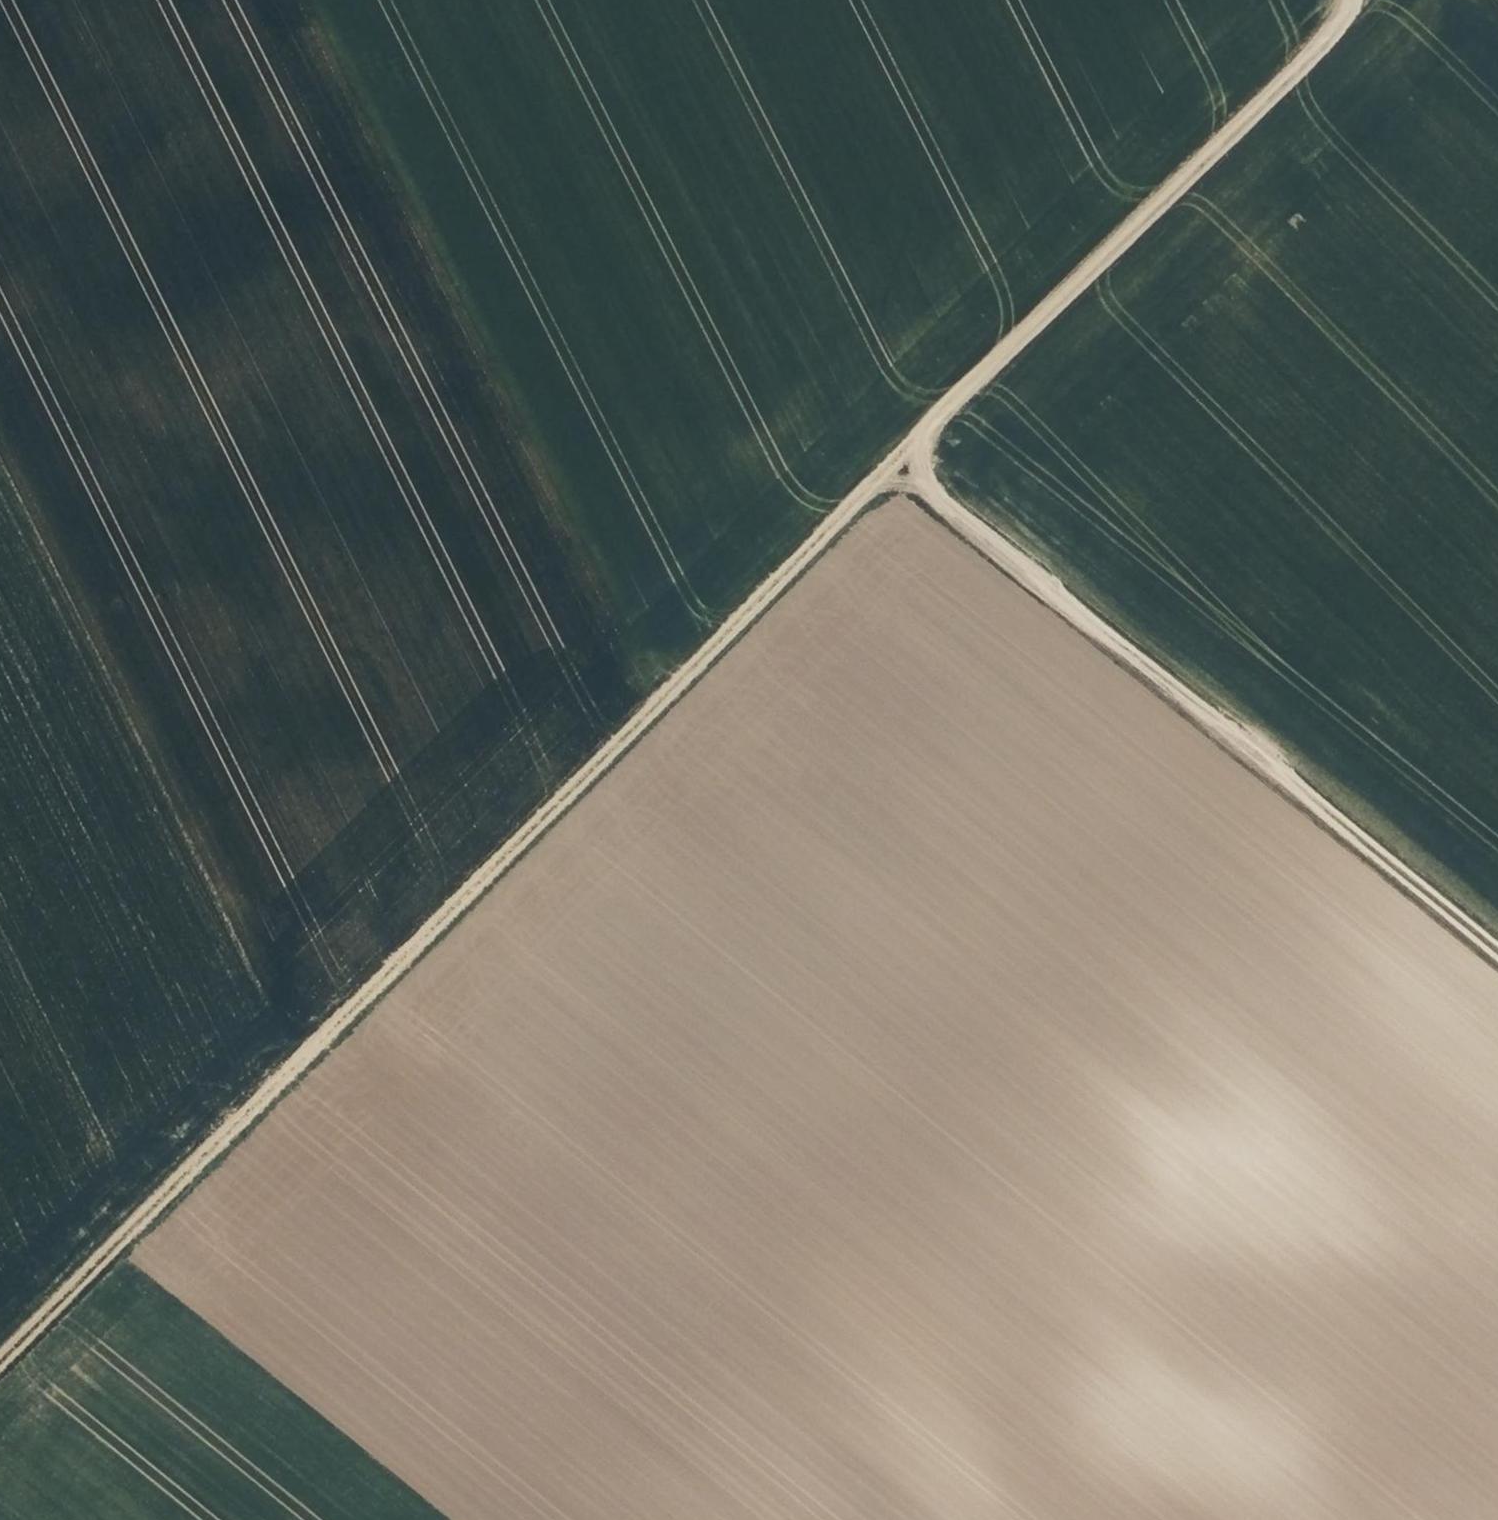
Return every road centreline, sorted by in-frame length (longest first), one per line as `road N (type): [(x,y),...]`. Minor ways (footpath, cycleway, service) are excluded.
road 1 (track): [(1363,0),(0,1364)]
road 2 (track): [(898,457),(1497,946)]

